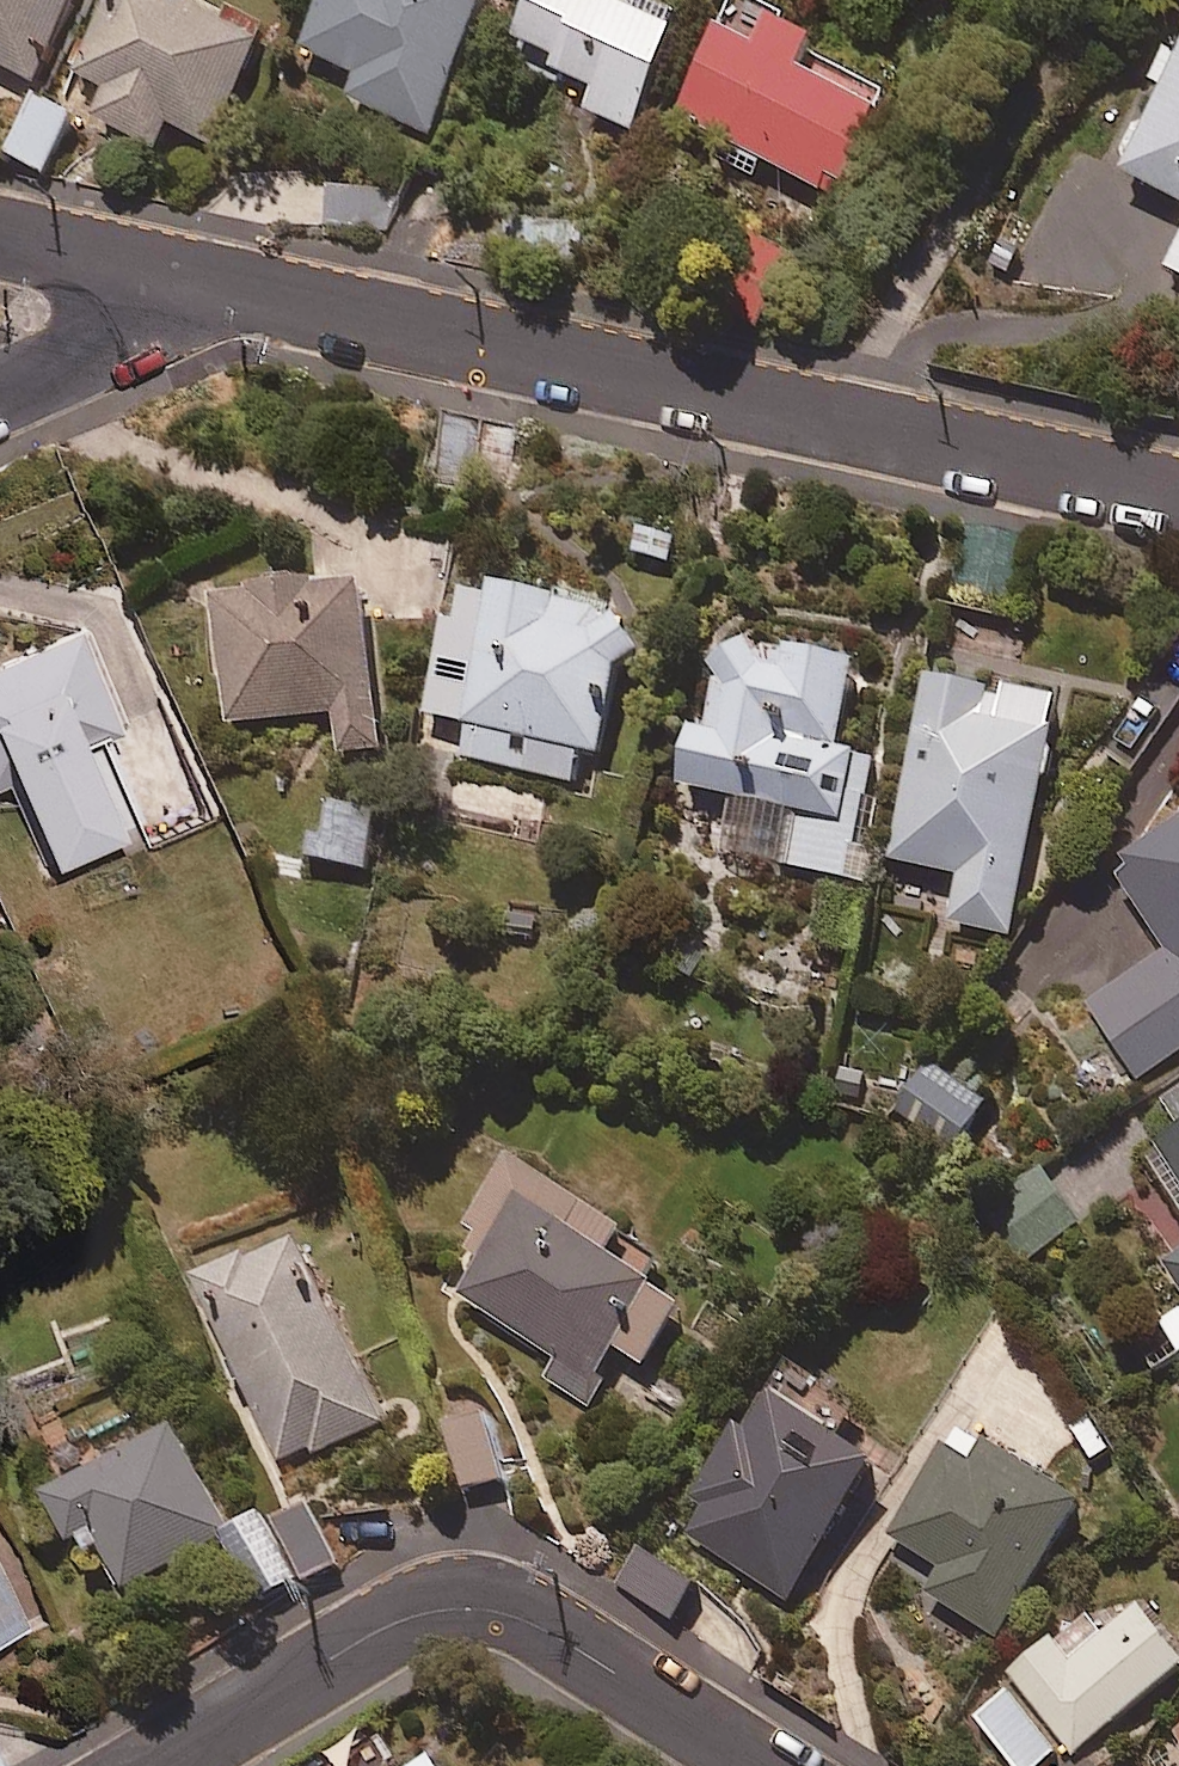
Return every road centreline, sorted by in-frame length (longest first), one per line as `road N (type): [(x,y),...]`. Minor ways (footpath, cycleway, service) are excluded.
road 1 (residential): [(223,289),(1178,495)]
road 2 (residential): [(750,1765),(508,1611),(455,1608),(157,1765)]
road 3 (residential): [(223,289),(0,389)]
road 4 (residential): [(0,238),(223,289)]

